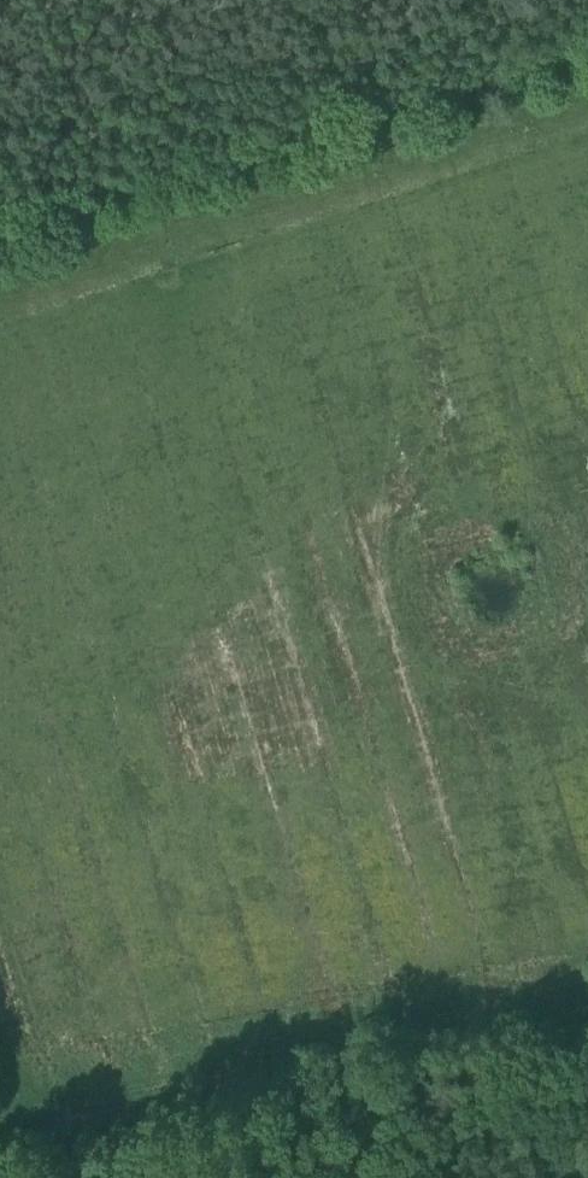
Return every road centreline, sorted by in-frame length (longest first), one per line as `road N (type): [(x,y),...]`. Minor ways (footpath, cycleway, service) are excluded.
road 1 (track): [(587,62),(0,226)]

